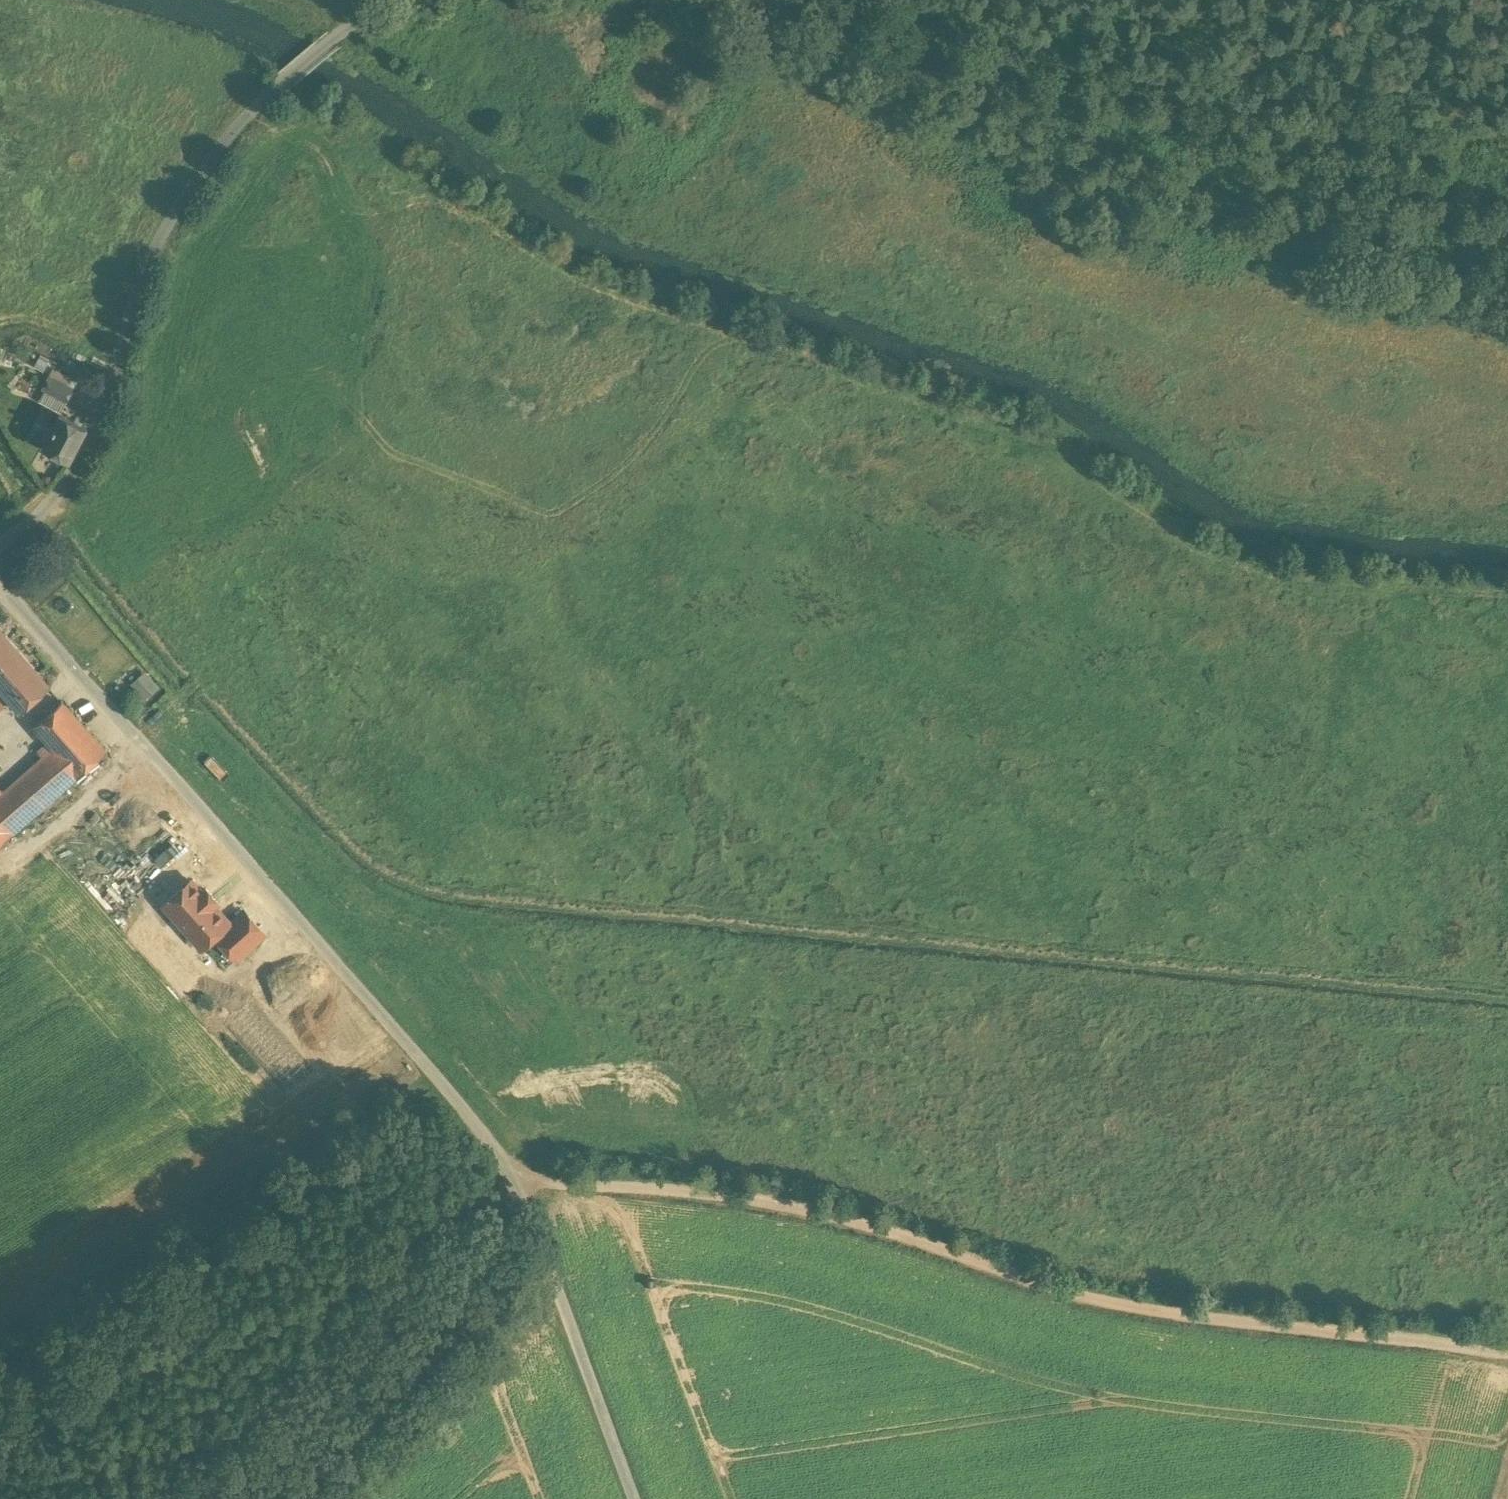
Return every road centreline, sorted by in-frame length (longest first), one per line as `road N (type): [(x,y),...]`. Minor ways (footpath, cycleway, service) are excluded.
road 1 (unclassified): [(635,1498),(518,1186),(423,1060),(0,581)]
road 2 (track): [(518,1186),(721,1193),(826,1214),(1081,1299),(1507,1350)]
road 3 (unclassified): [(406,0),(333,35),(236,124),(196,178),(133,298),(96,433),(68,481),(0,556)]
road 4 (track): [(808,0),(1004,56),(1202,87),(1507,119)]

